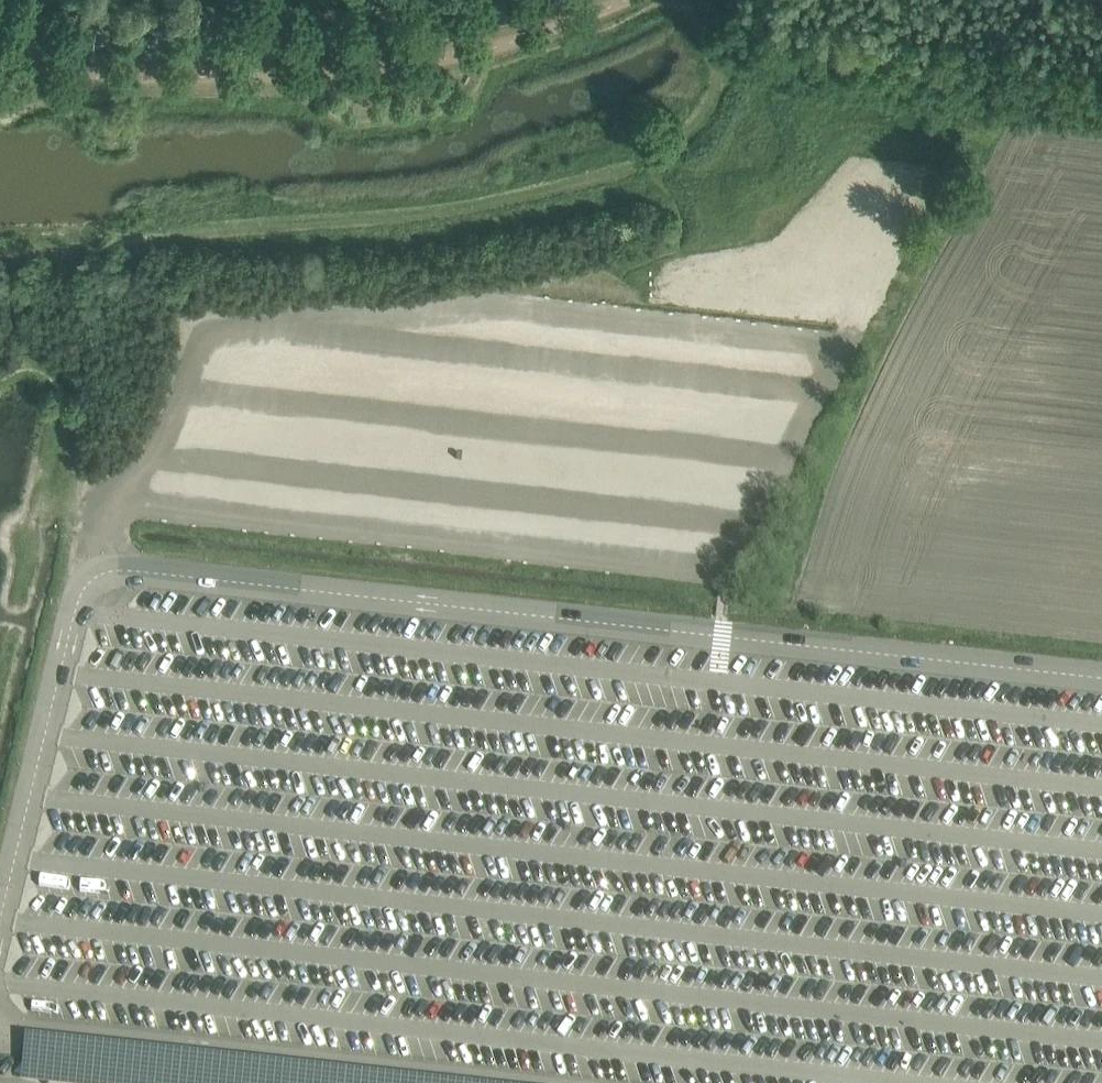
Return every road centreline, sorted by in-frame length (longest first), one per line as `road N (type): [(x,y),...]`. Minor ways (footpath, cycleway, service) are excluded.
road 1 (secondary): [(0,48),(330,42),(416,31),(541,0)]

